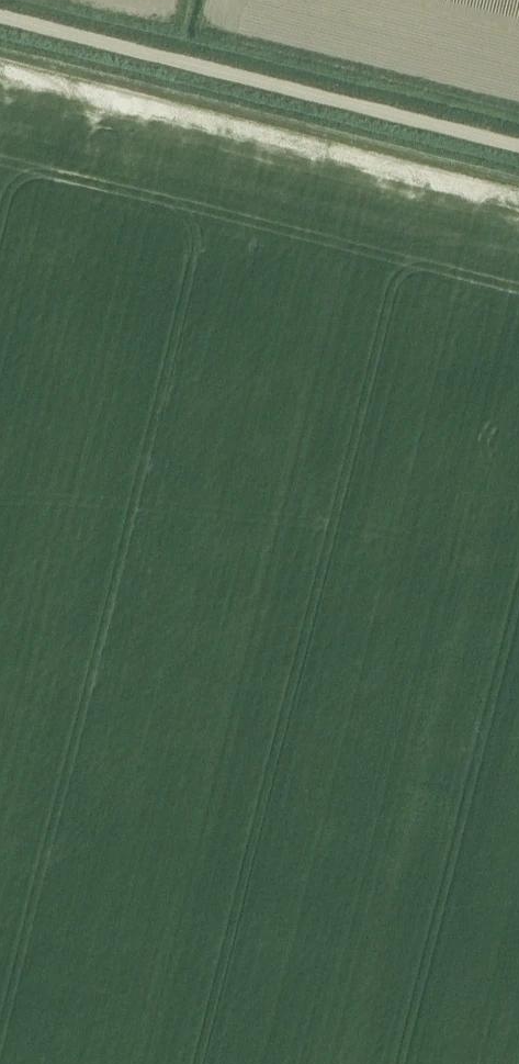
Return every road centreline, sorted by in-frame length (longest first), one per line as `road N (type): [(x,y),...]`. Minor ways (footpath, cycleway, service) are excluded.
road 1 (unclassified): [(518,147),(0,18)]

